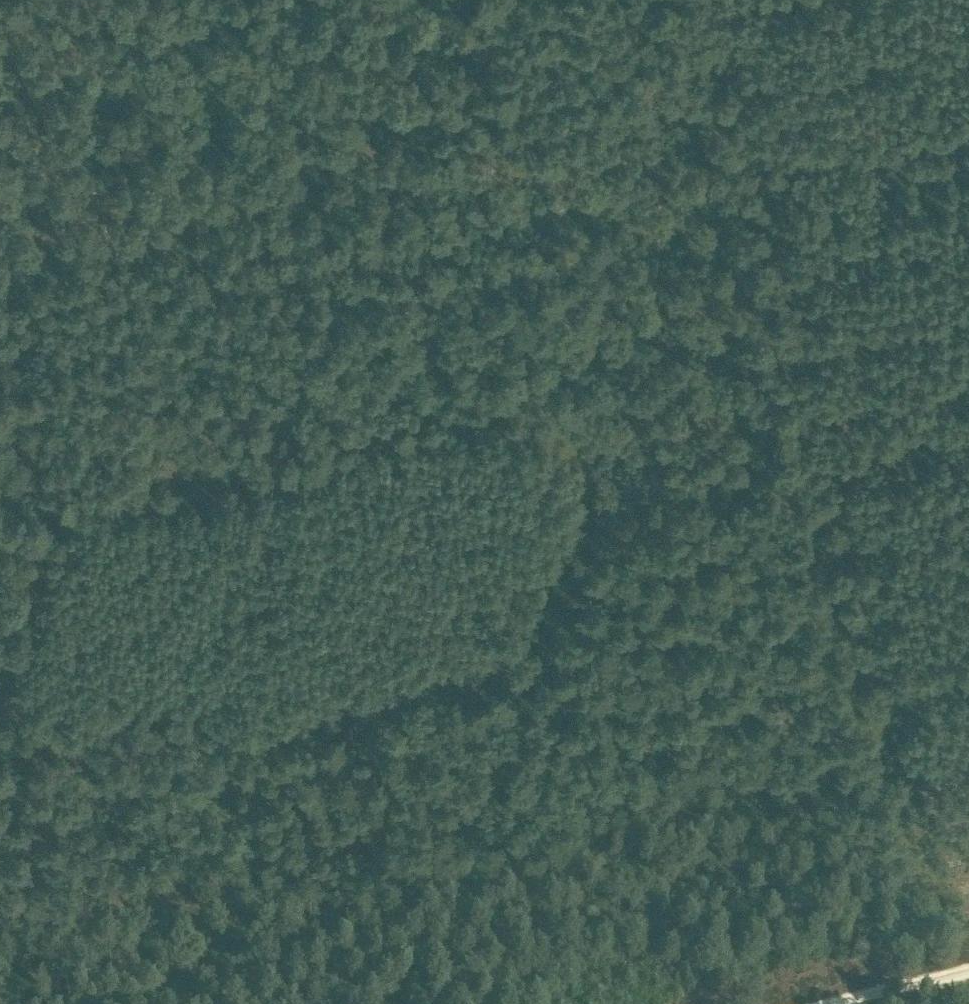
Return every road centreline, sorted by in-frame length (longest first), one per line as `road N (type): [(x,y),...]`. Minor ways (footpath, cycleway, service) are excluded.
road 1 (track): [(829,1003),(968,969)]

